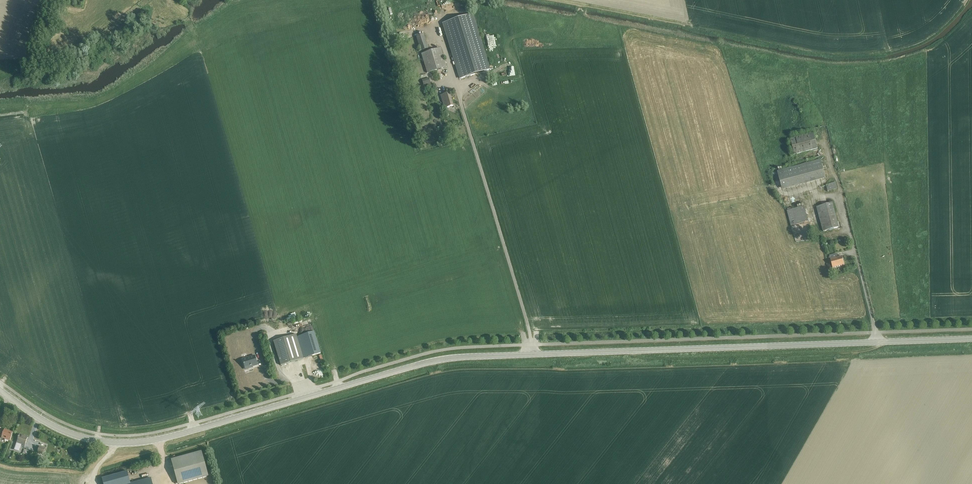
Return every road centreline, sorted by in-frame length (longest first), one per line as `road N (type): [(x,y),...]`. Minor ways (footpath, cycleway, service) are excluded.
road 1 (secondary): [(0,390),(57,428),(129,443),(449,358),(971,339)]
road 2 (track): [(167,0),(196,30),(276,310),(269,336),(279,370),(304,391)]

